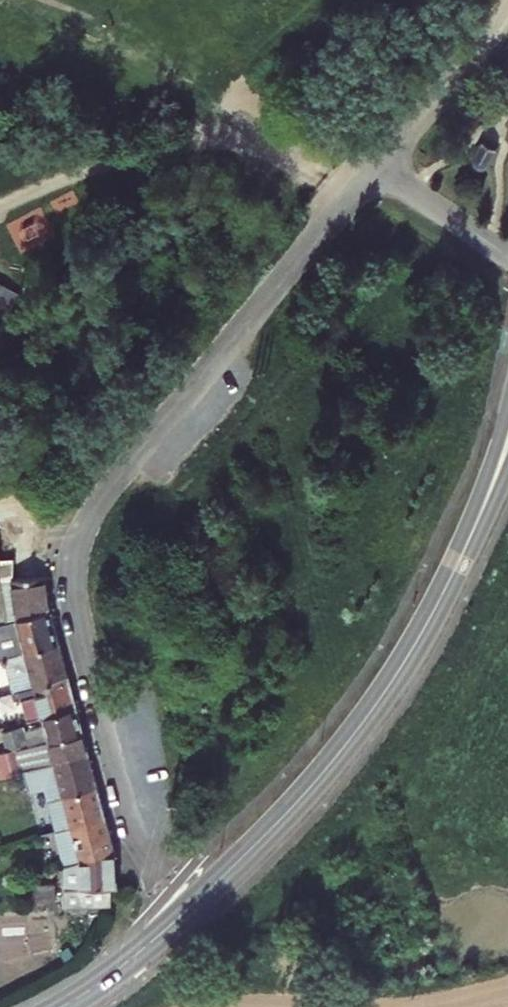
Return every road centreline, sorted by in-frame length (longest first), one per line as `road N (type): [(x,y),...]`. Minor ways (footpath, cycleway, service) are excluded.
road 1 (residential): [(372,168),(125,459),(84,525),(77,592),(86,638),(152,872)]
road 2 (tertiary): [(56,1006),(154,940),(299,800),(406,660),(476,530)]
road 3 (residential): [(507,9),(372,168)]
road 4 (unclassified): [(372,168),(507,254)]
road 5 (tertiary): [(507,409),(476,530)]

